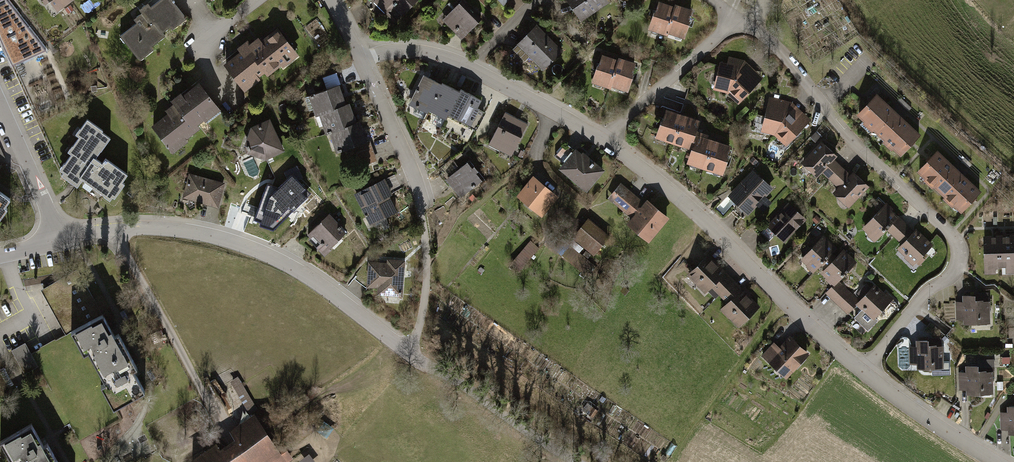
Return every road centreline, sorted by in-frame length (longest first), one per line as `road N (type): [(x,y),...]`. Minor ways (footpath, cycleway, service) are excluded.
road 1 (residential): [(611,144),(742,19),(953,238),(961,258),(954,281),(900,329),(874,374)]
road 2 (residential): [(61,239),(173,230),(228,239),(299,271),(427,365)]
road 3 (residential): [(611,144),(728,236),(807,322),(874,374)]
road 4 (residential): [(368,57),(416,52),(498,81),(611,144)]
road 5 (track): [(427,365),(584,461)]
road 6 (residential): [(874,374),(1010,461)]
road 7 (residential): [(368,57),(429,197)]
road 8 (residential): [(0,103),(61,239)]

